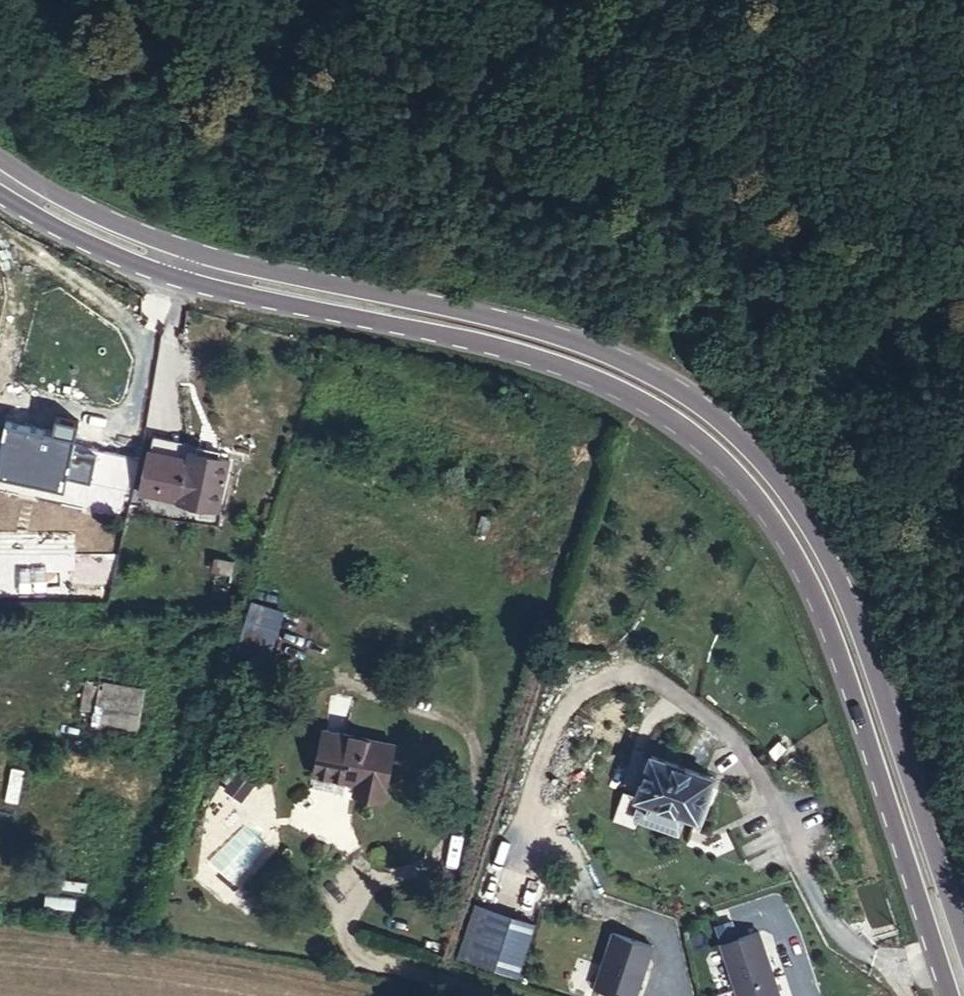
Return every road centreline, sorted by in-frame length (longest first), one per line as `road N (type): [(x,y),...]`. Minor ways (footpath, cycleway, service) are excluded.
road 1 (primary): [(963,948),(851,603),(813,525),(732,427),(681,388),(586,344),(476,311),(220,258),(125,225),(0,157)]
road 2 (primary): [(0,196),(138,265),(465,335),(560,368),(642,404),(711,450),(799,564),(841,658),(946,995)]

